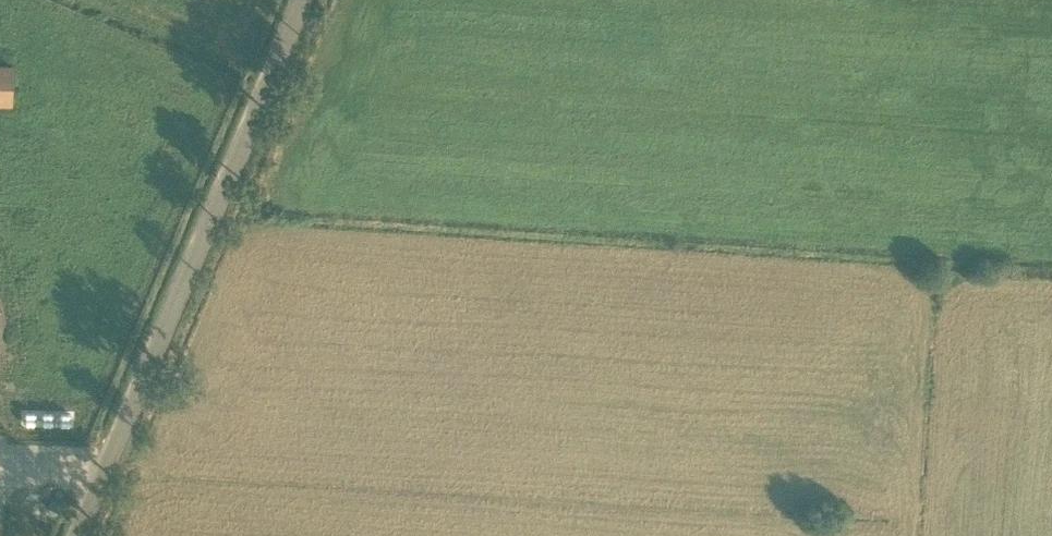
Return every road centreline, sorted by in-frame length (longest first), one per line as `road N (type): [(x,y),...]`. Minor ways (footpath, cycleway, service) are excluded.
road 1 (unclassified): [(92,535),(315,0)]

